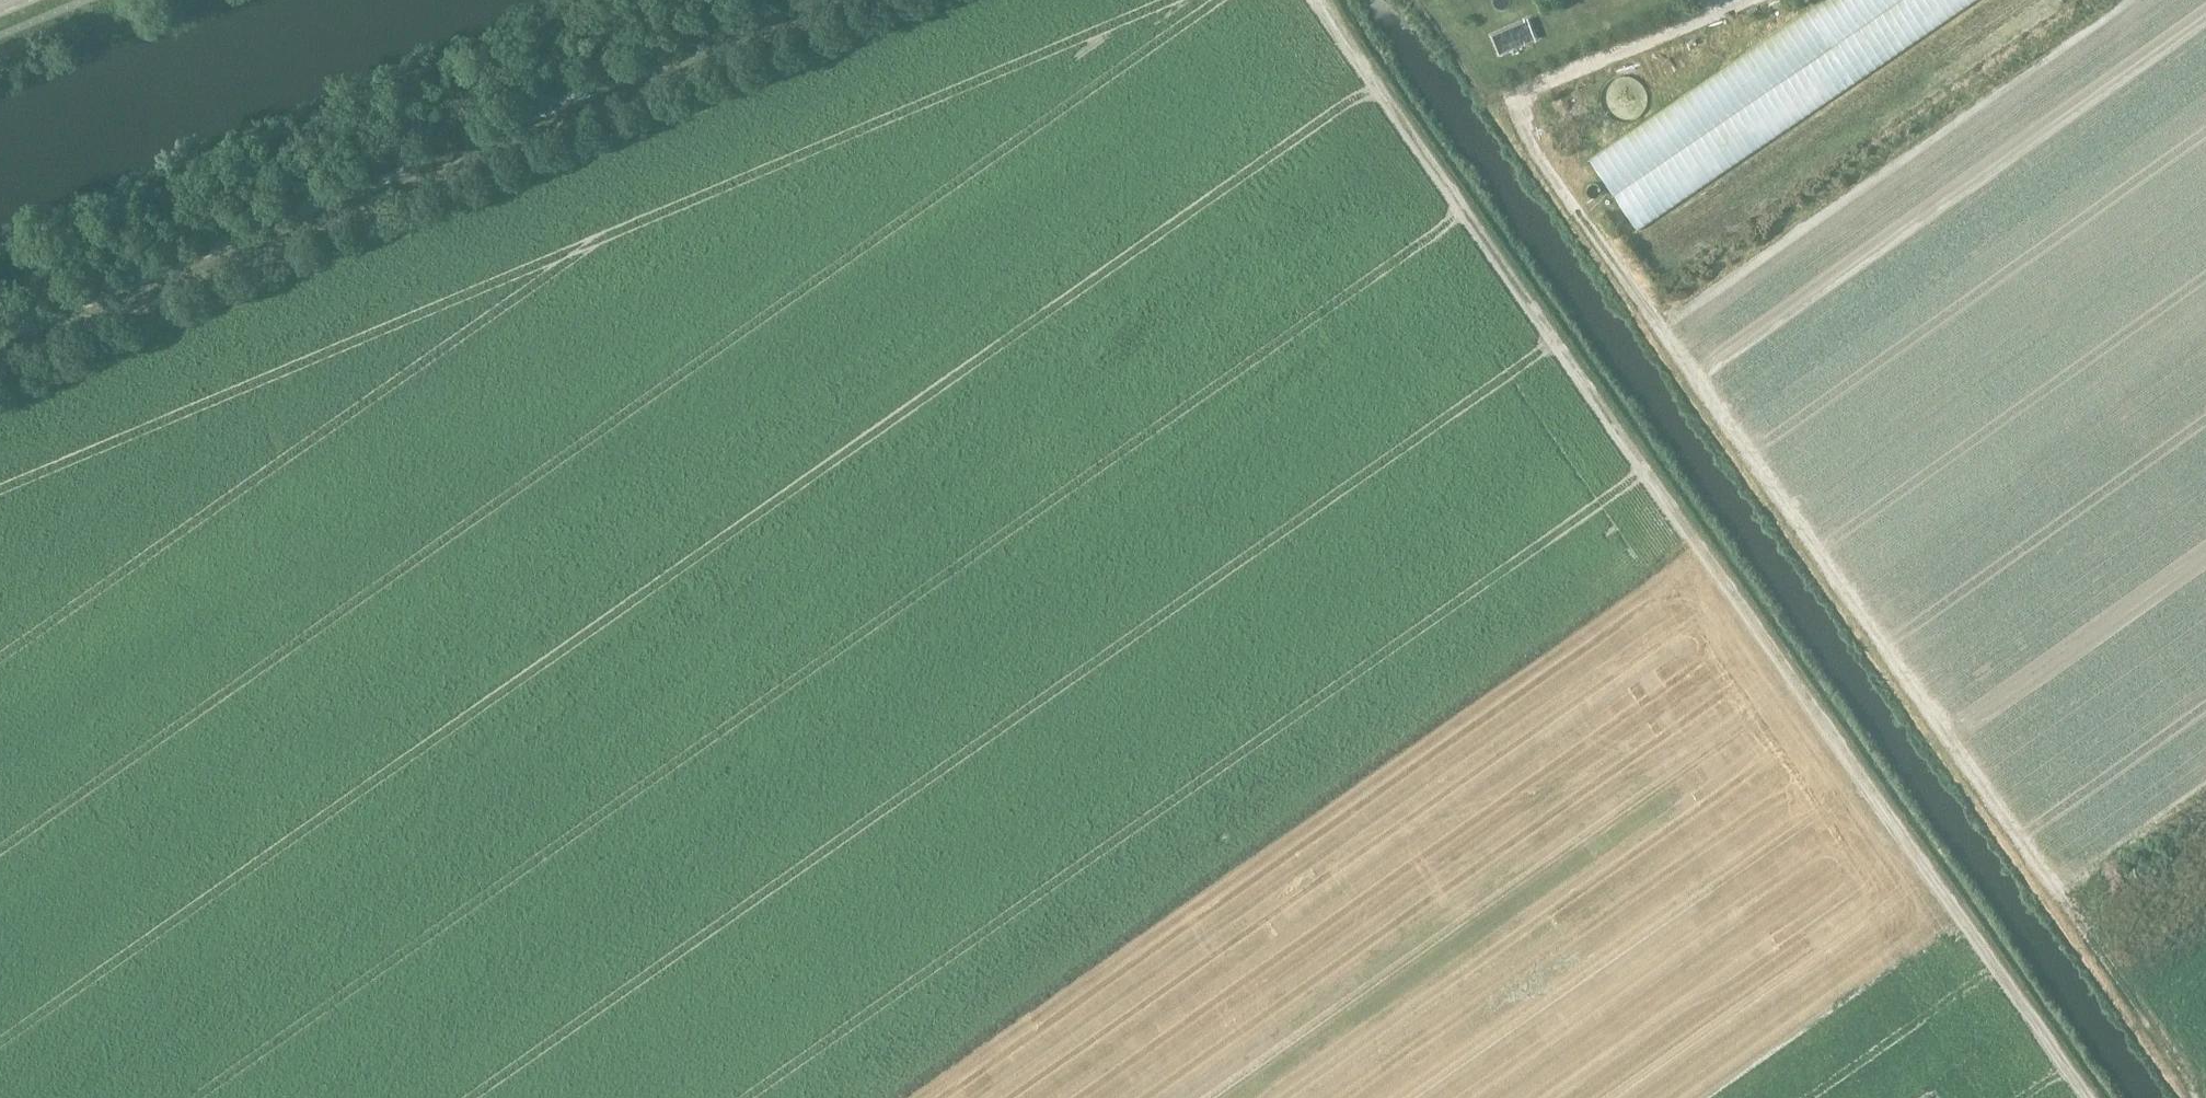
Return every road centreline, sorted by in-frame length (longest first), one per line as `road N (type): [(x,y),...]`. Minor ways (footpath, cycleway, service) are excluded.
road 1 (unclassified): [(0,329),(790,0)]

